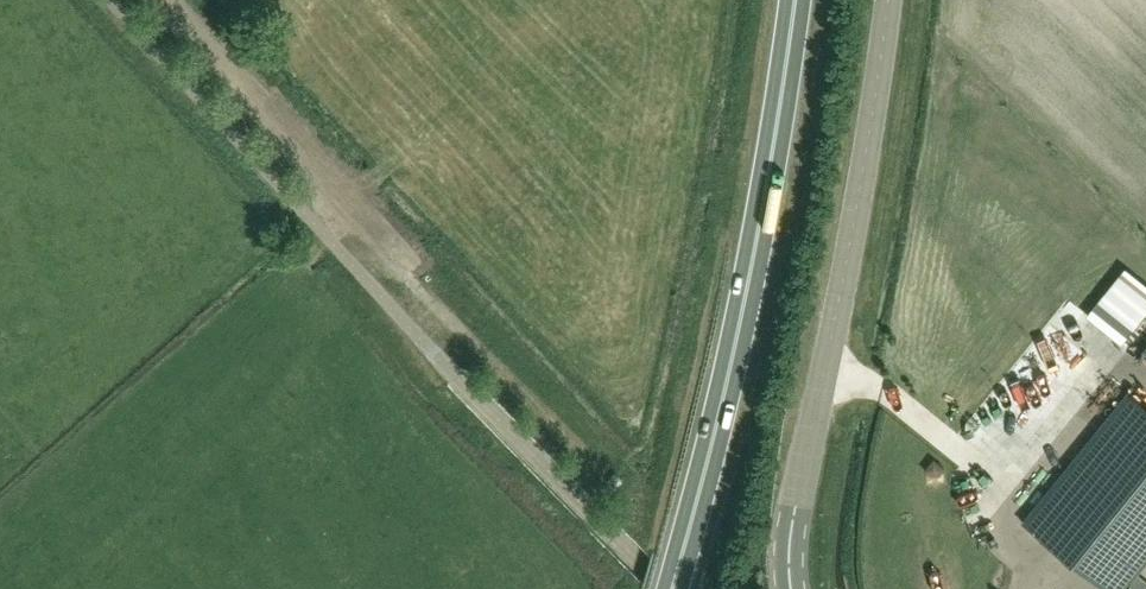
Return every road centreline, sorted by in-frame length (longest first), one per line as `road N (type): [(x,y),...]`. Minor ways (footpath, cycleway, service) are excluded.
road 1 (trunk): [(671,588),(764,211),(796,0)]
road 2 (tertiary): [(791,588),(789,538),(900,0)]
road 3 (unclassified): [(411,273),(164,0)]
road 4 (track): [(411,273),(607,479)]

